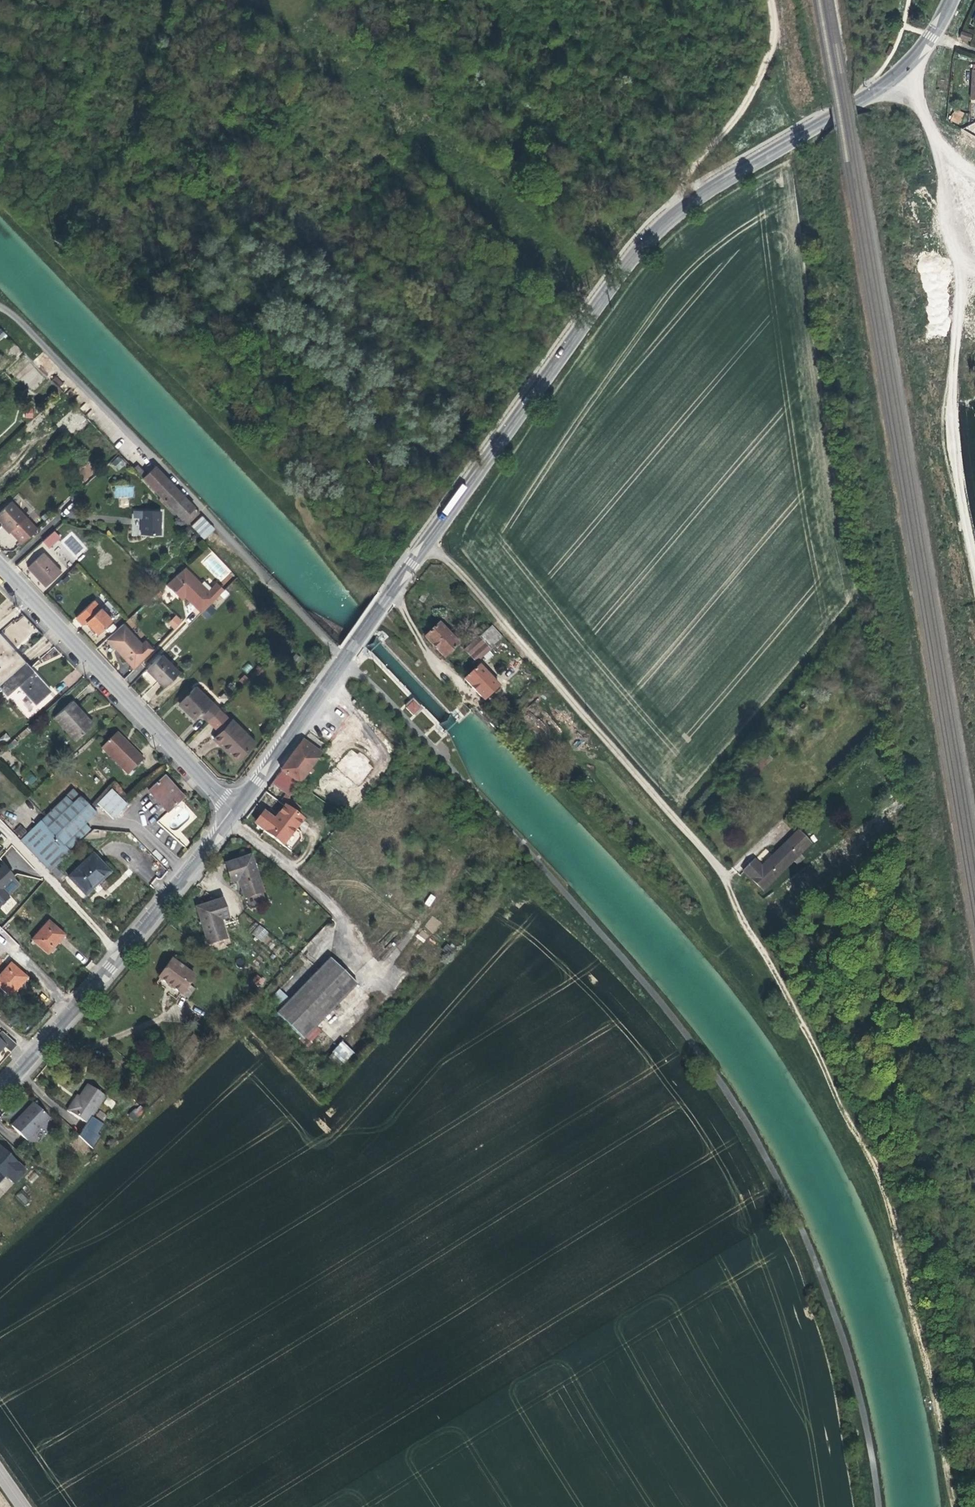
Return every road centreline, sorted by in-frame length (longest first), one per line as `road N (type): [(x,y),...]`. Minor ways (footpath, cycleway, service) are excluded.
road 1 (track): [(843,1506),(837,1443),(803,1316),(748,1191),(684,1080),(518,900),(324,1110),(253,1037),(226,1034),(0,1244)]
road 2 (track): [(960,1506),(884,1190),(727,871),(430,539)]
road 3 (secondary): [(237,810),(645,242),(680,209),(887,85),(934,38),(952,0)]
road 4 (track): [(906,69),(939,155),(962,261),(950,424),(974,556)]
road 5 (secondary): [(0,1091),(112,969),(237,810)]
road 6 (tertiary): [(0,557),(237,810)]
road 7 (track): [(680,209),(768,55),(769,0)]
road 8 (track): [(476,700),(437,662),(394,589)]

